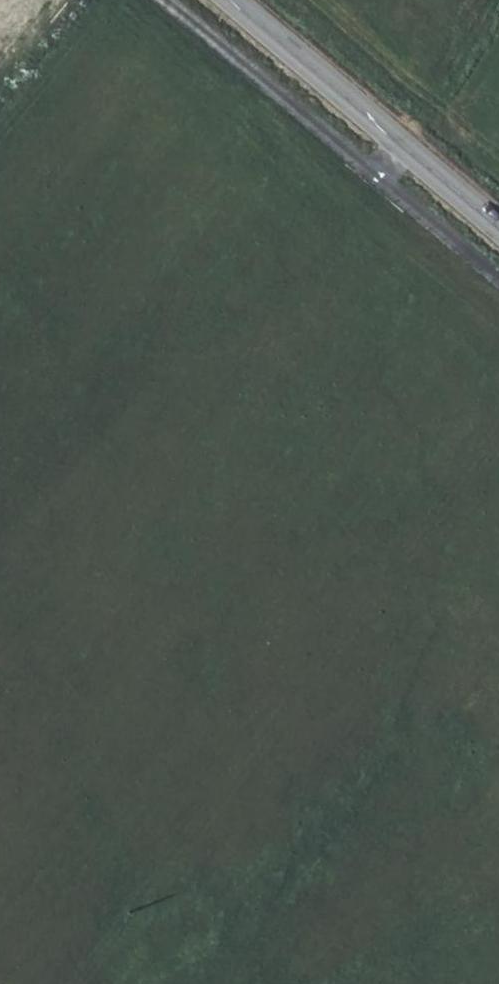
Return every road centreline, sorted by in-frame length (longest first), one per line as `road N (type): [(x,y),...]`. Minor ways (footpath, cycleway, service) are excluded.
road 1 (tertiary): [(229,0),(498,228)]

